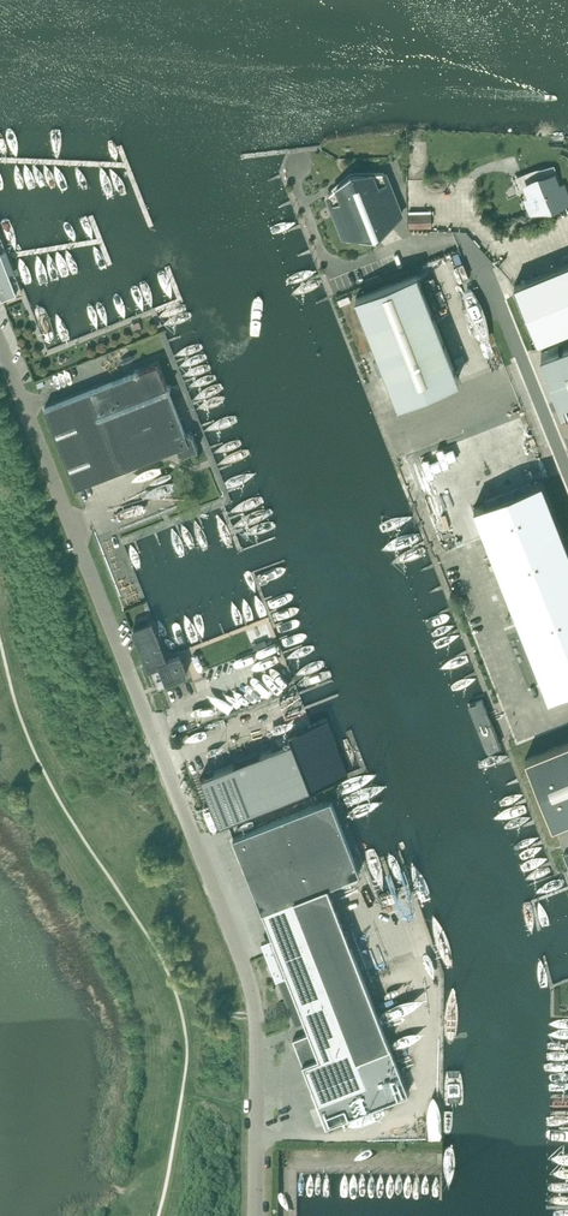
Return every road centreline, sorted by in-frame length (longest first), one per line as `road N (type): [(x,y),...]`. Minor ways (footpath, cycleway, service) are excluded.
road 1 (unclassified): [(252,1215),(252,992),(144,734),(0,340)]
road 2 (unclassified): [(567,487),(473,251)]

